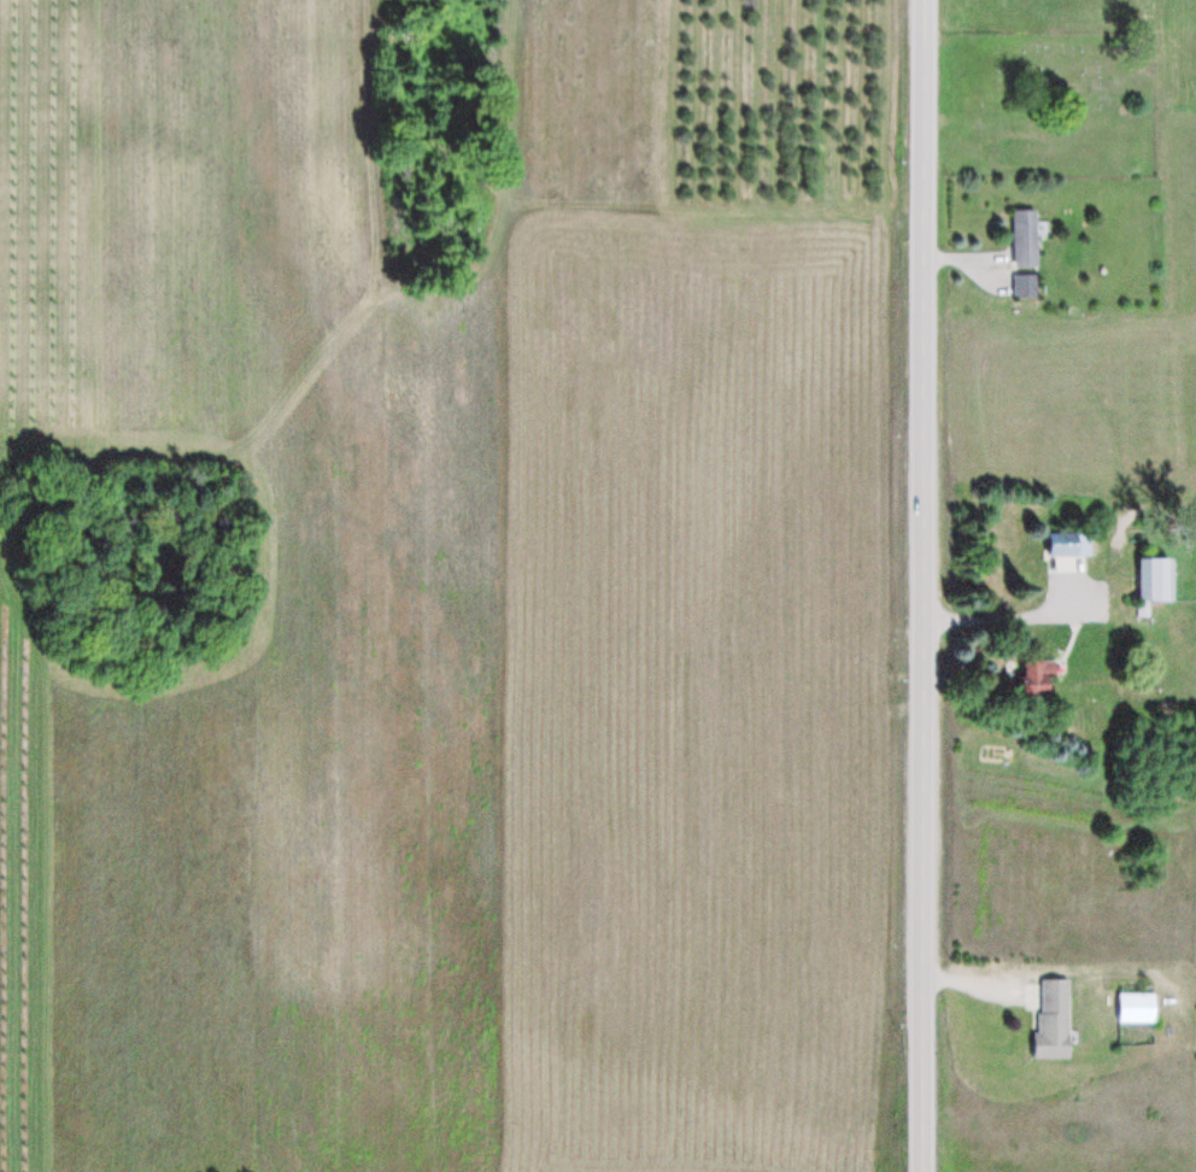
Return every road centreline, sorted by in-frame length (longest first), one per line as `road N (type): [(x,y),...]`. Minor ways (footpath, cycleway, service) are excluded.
road 1 (tertiary): [(919,1171),(925,0)]

